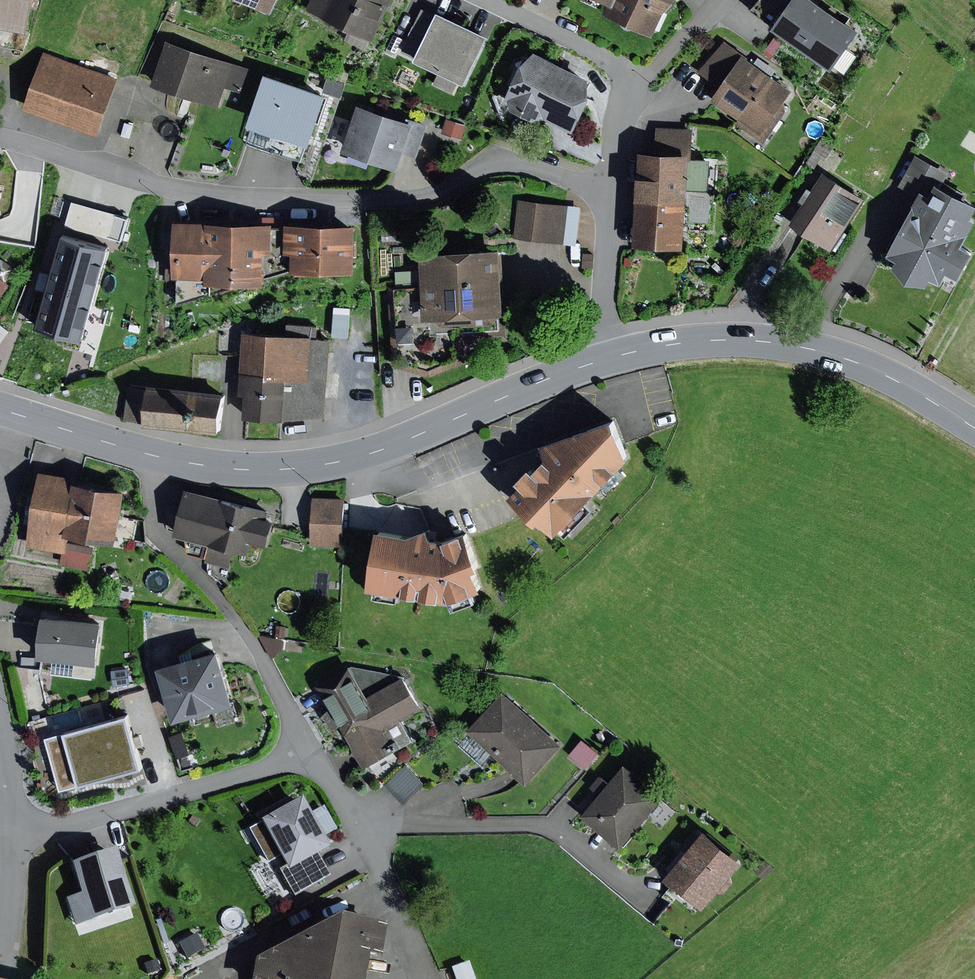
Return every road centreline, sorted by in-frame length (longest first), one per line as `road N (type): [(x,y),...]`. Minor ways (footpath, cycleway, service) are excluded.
road 1 (primary): [(613,356),(392,446),(293,468),(159,457),(0,409)]
road 2 (residential): [(0,137),(217,196),(414,200),(500,160),(558,172),(605,200)]
road 3 (primary): [(974,427),(893,378),(812,346),(719,339),(613,356)]
road 4 (residential): [(309,748),(85,820),(13,828)]
road 5 (residential): [(484,0),(612,61),(631,90),(605,200)]
road 6 (residential): [(605,200),(613,356)]
road 7 (residential): [(13,828),(8,954)]

